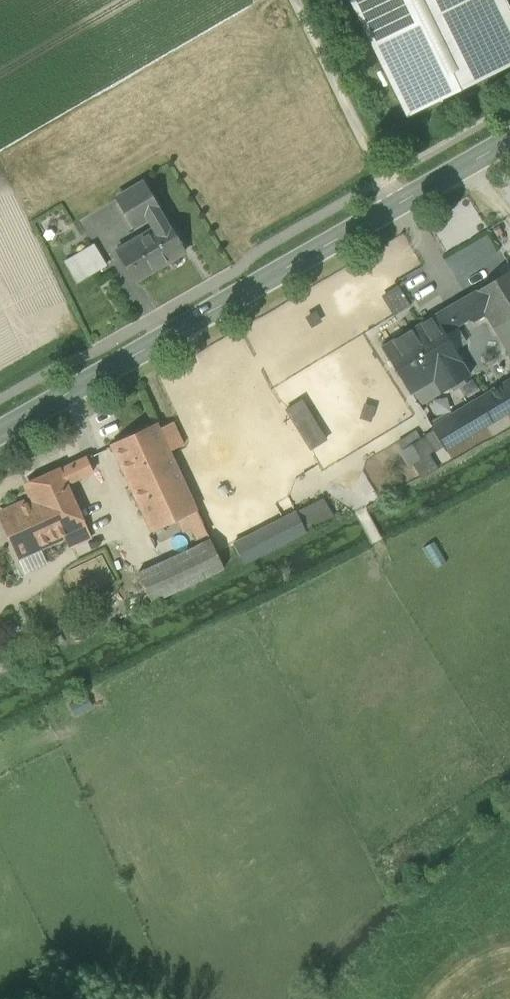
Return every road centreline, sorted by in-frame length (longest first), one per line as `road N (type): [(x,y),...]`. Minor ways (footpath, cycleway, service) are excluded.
road 1 (tertiary): [(0,432),(509,140)]
road 2 (track): [(384,182),(295,0)]
road 3 (track): [(450,291),(384,182)]

